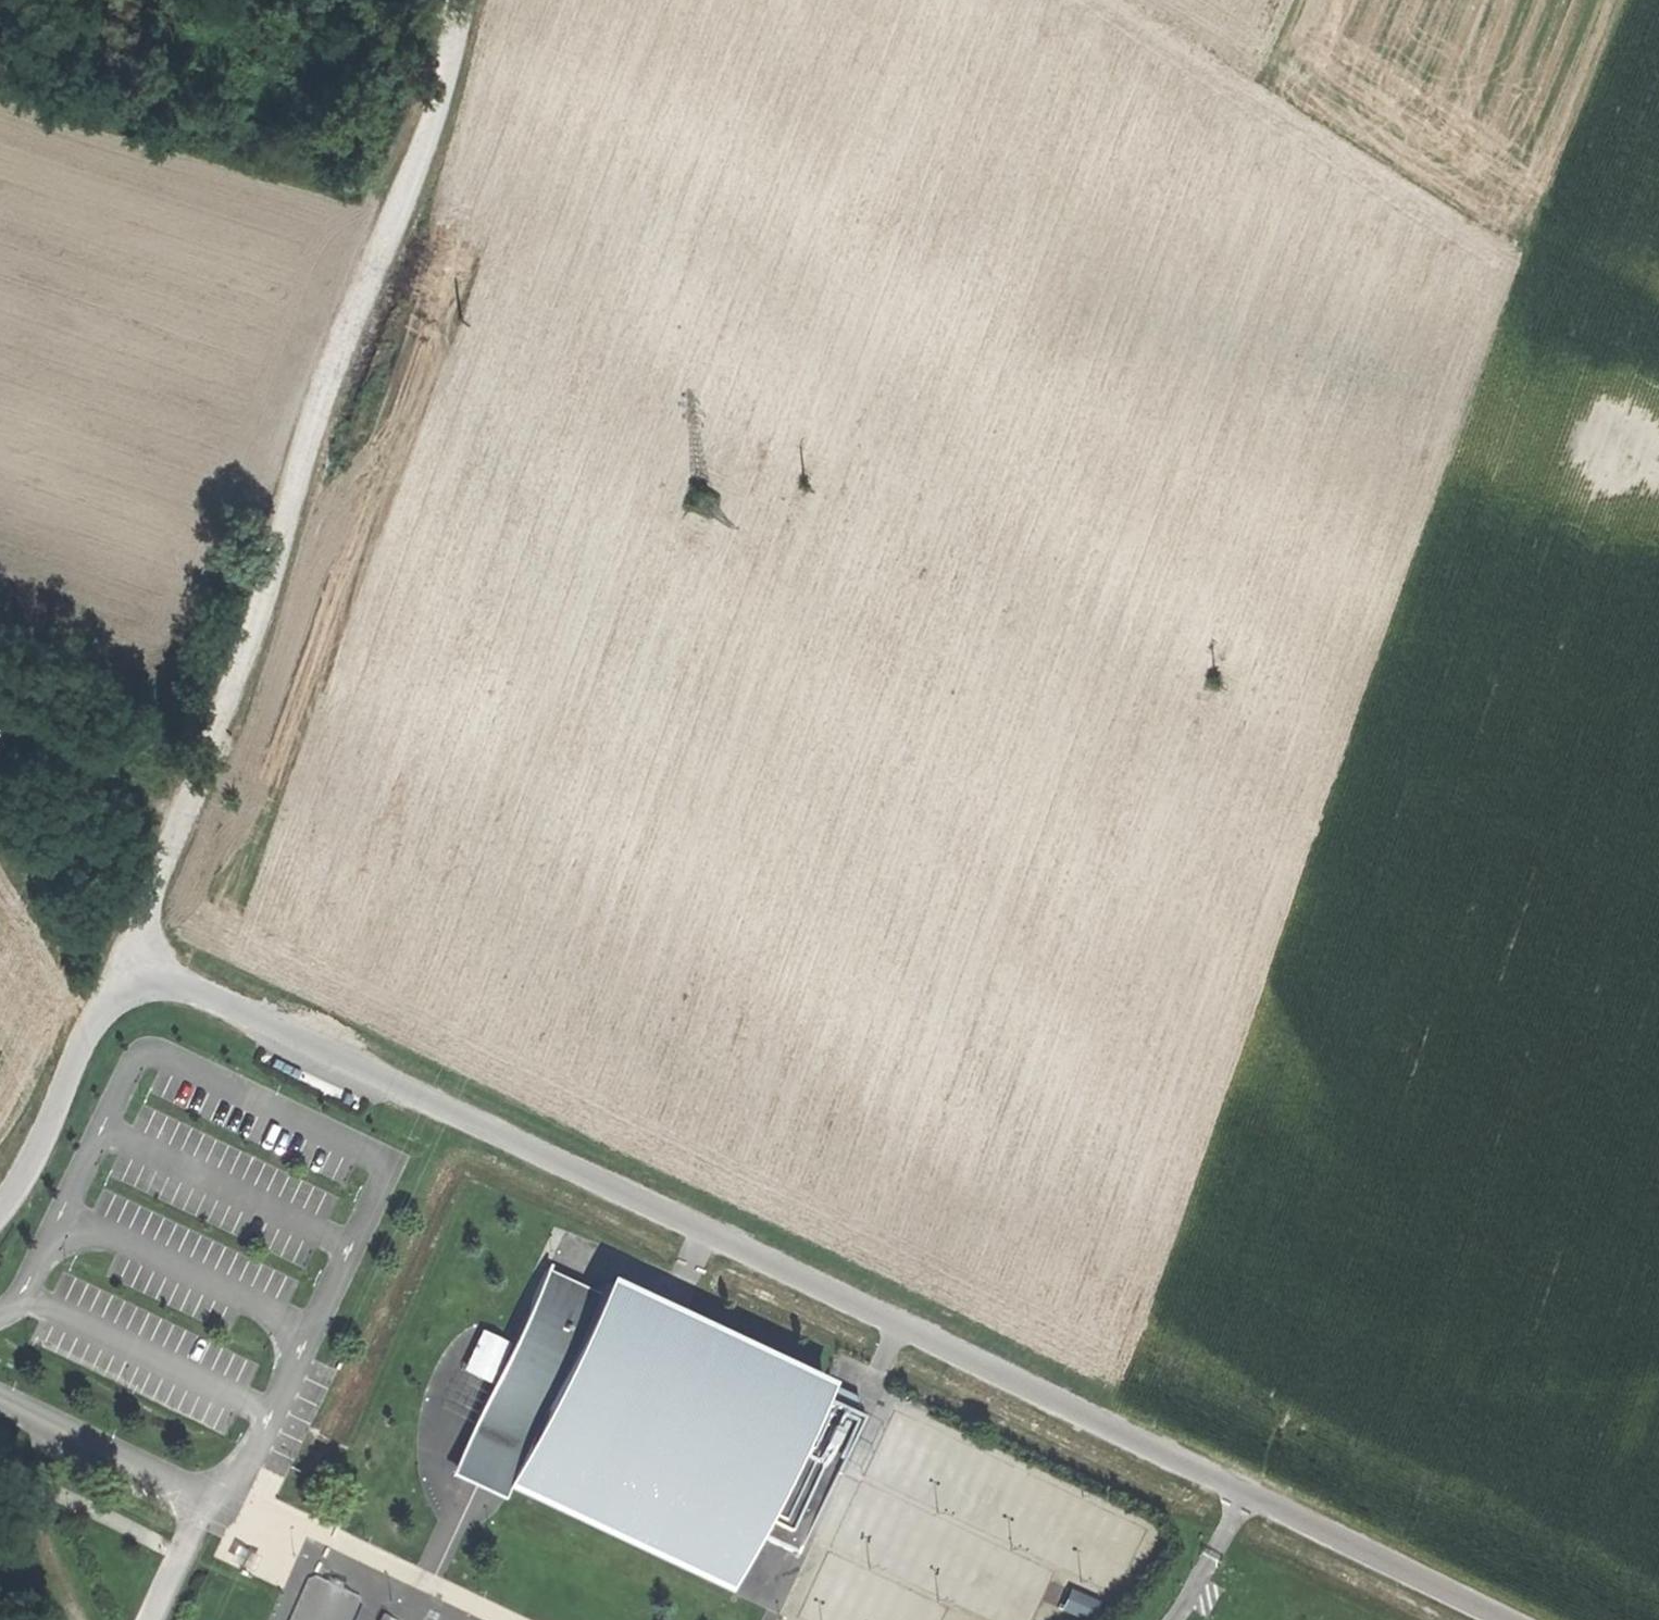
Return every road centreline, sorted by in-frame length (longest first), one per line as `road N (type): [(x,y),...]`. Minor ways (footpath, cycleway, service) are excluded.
road 1 (tertiary): [(0,1212),(91,1016),(131,989),(187,987),(1510,1619)]
road 2 (track): [(131,989),(150,910),(257,626),(305,432),(395,213),(456,0)]

